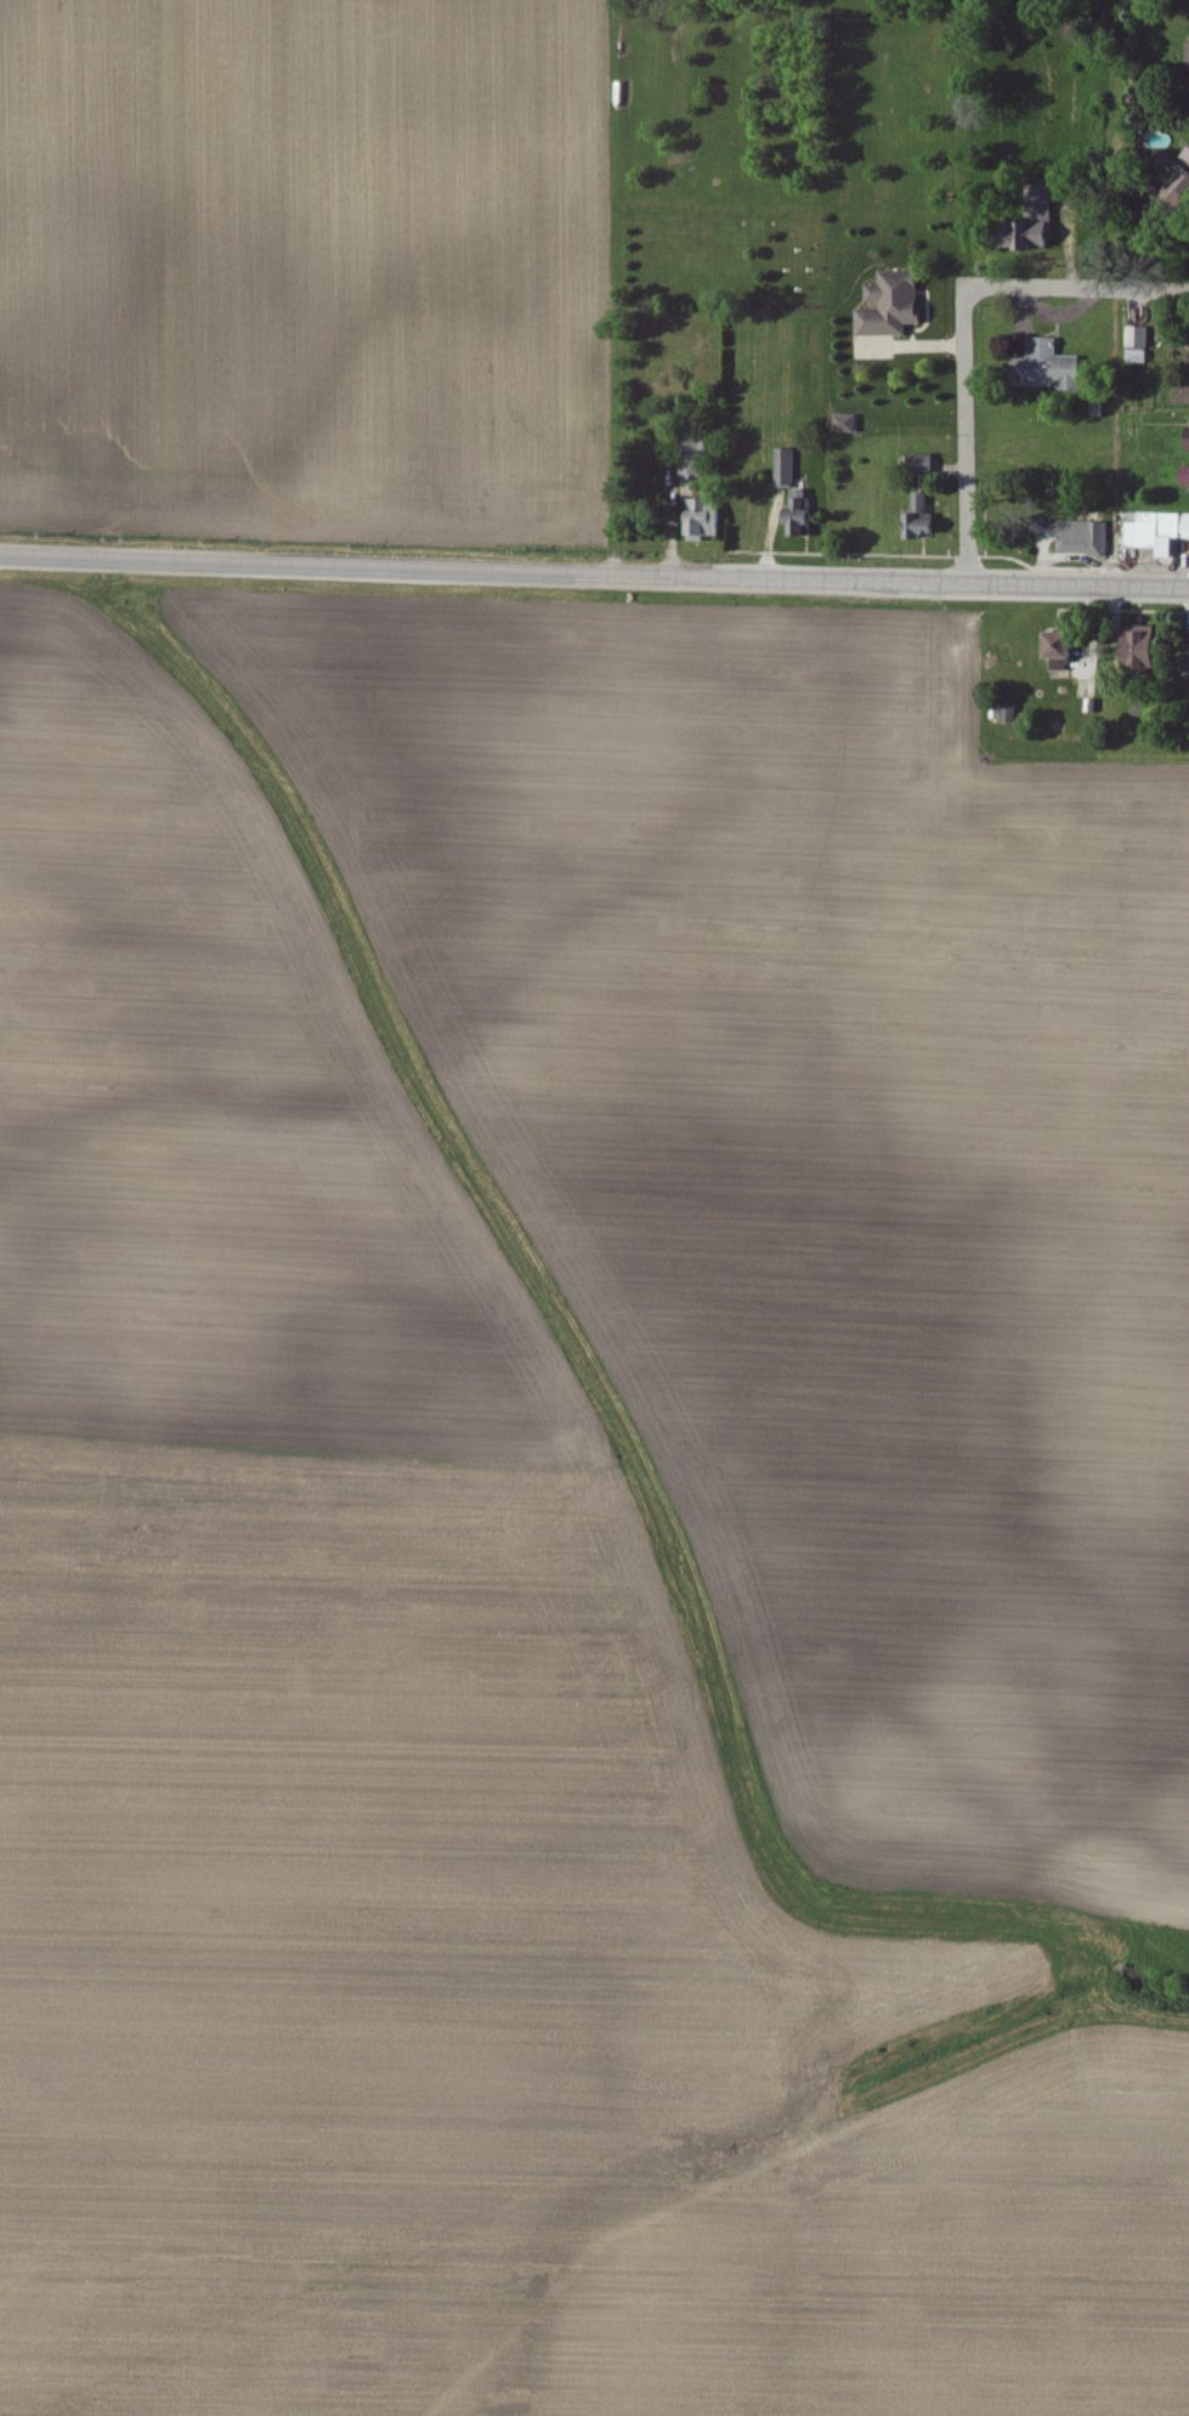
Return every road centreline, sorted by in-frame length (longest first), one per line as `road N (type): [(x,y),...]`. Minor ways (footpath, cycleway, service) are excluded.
road 1 (secondary): [(1188,590),(0,556)]
road 2 (residential): [(966,589),(963,287)]
road 3 (residential): [(963,287),(1188,293)]

